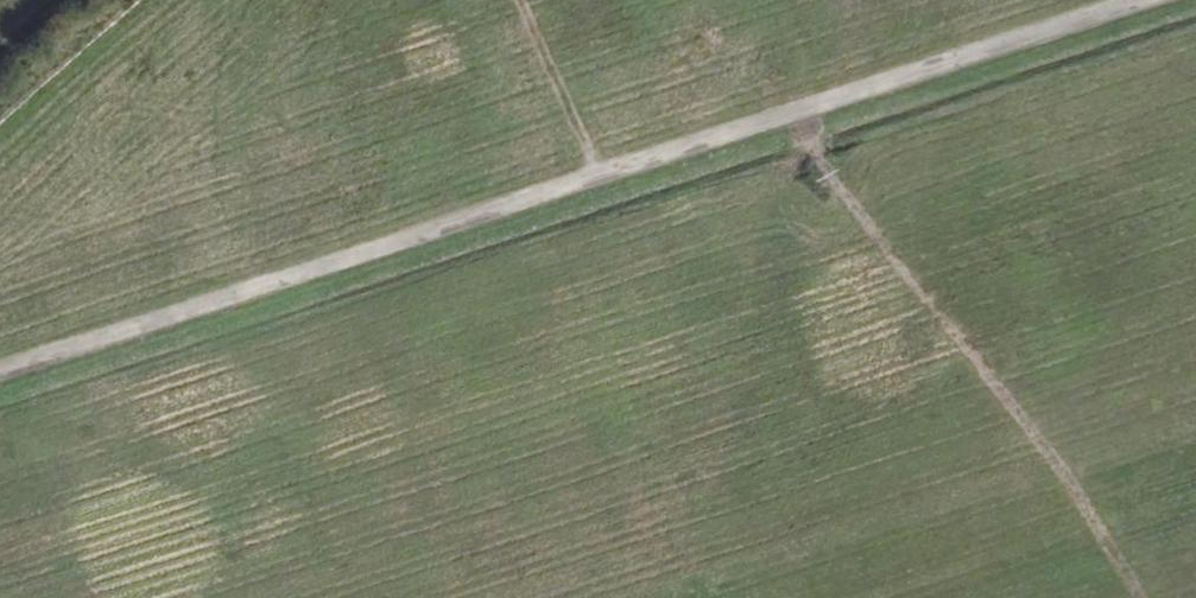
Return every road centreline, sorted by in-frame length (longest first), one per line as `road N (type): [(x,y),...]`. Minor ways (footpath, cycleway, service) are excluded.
road 1 (track): [(1145,0),(0,373)]
road 2 (track): [(790,115),(1075,490),(1140,597)]
road 3 (track): [(605,176),(522,0)]

